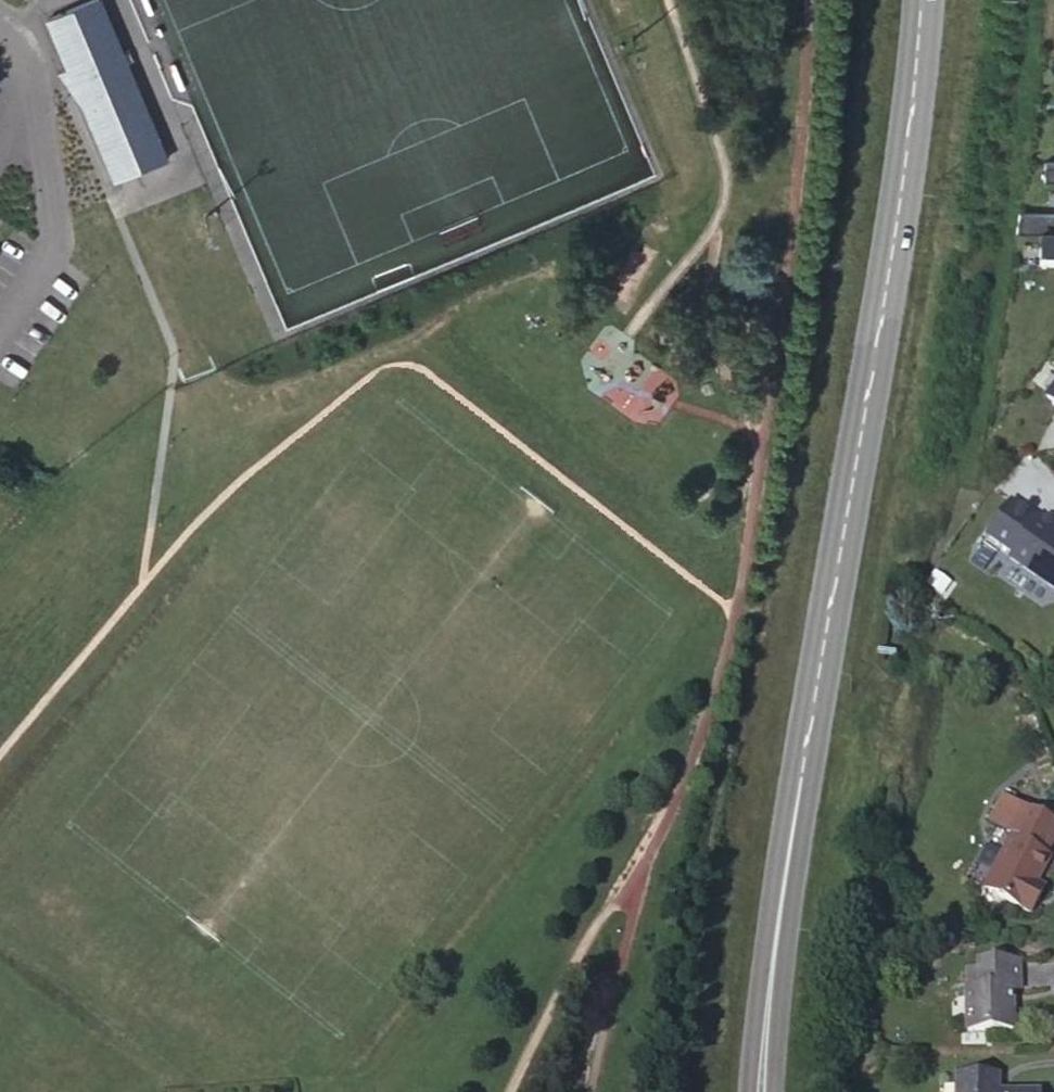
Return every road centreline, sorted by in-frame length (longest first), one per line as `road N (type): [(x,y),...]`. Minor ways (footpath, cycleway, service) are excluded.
road 1 (secondary): [(929,0),(904,216),(782,943),(769,1091)]

